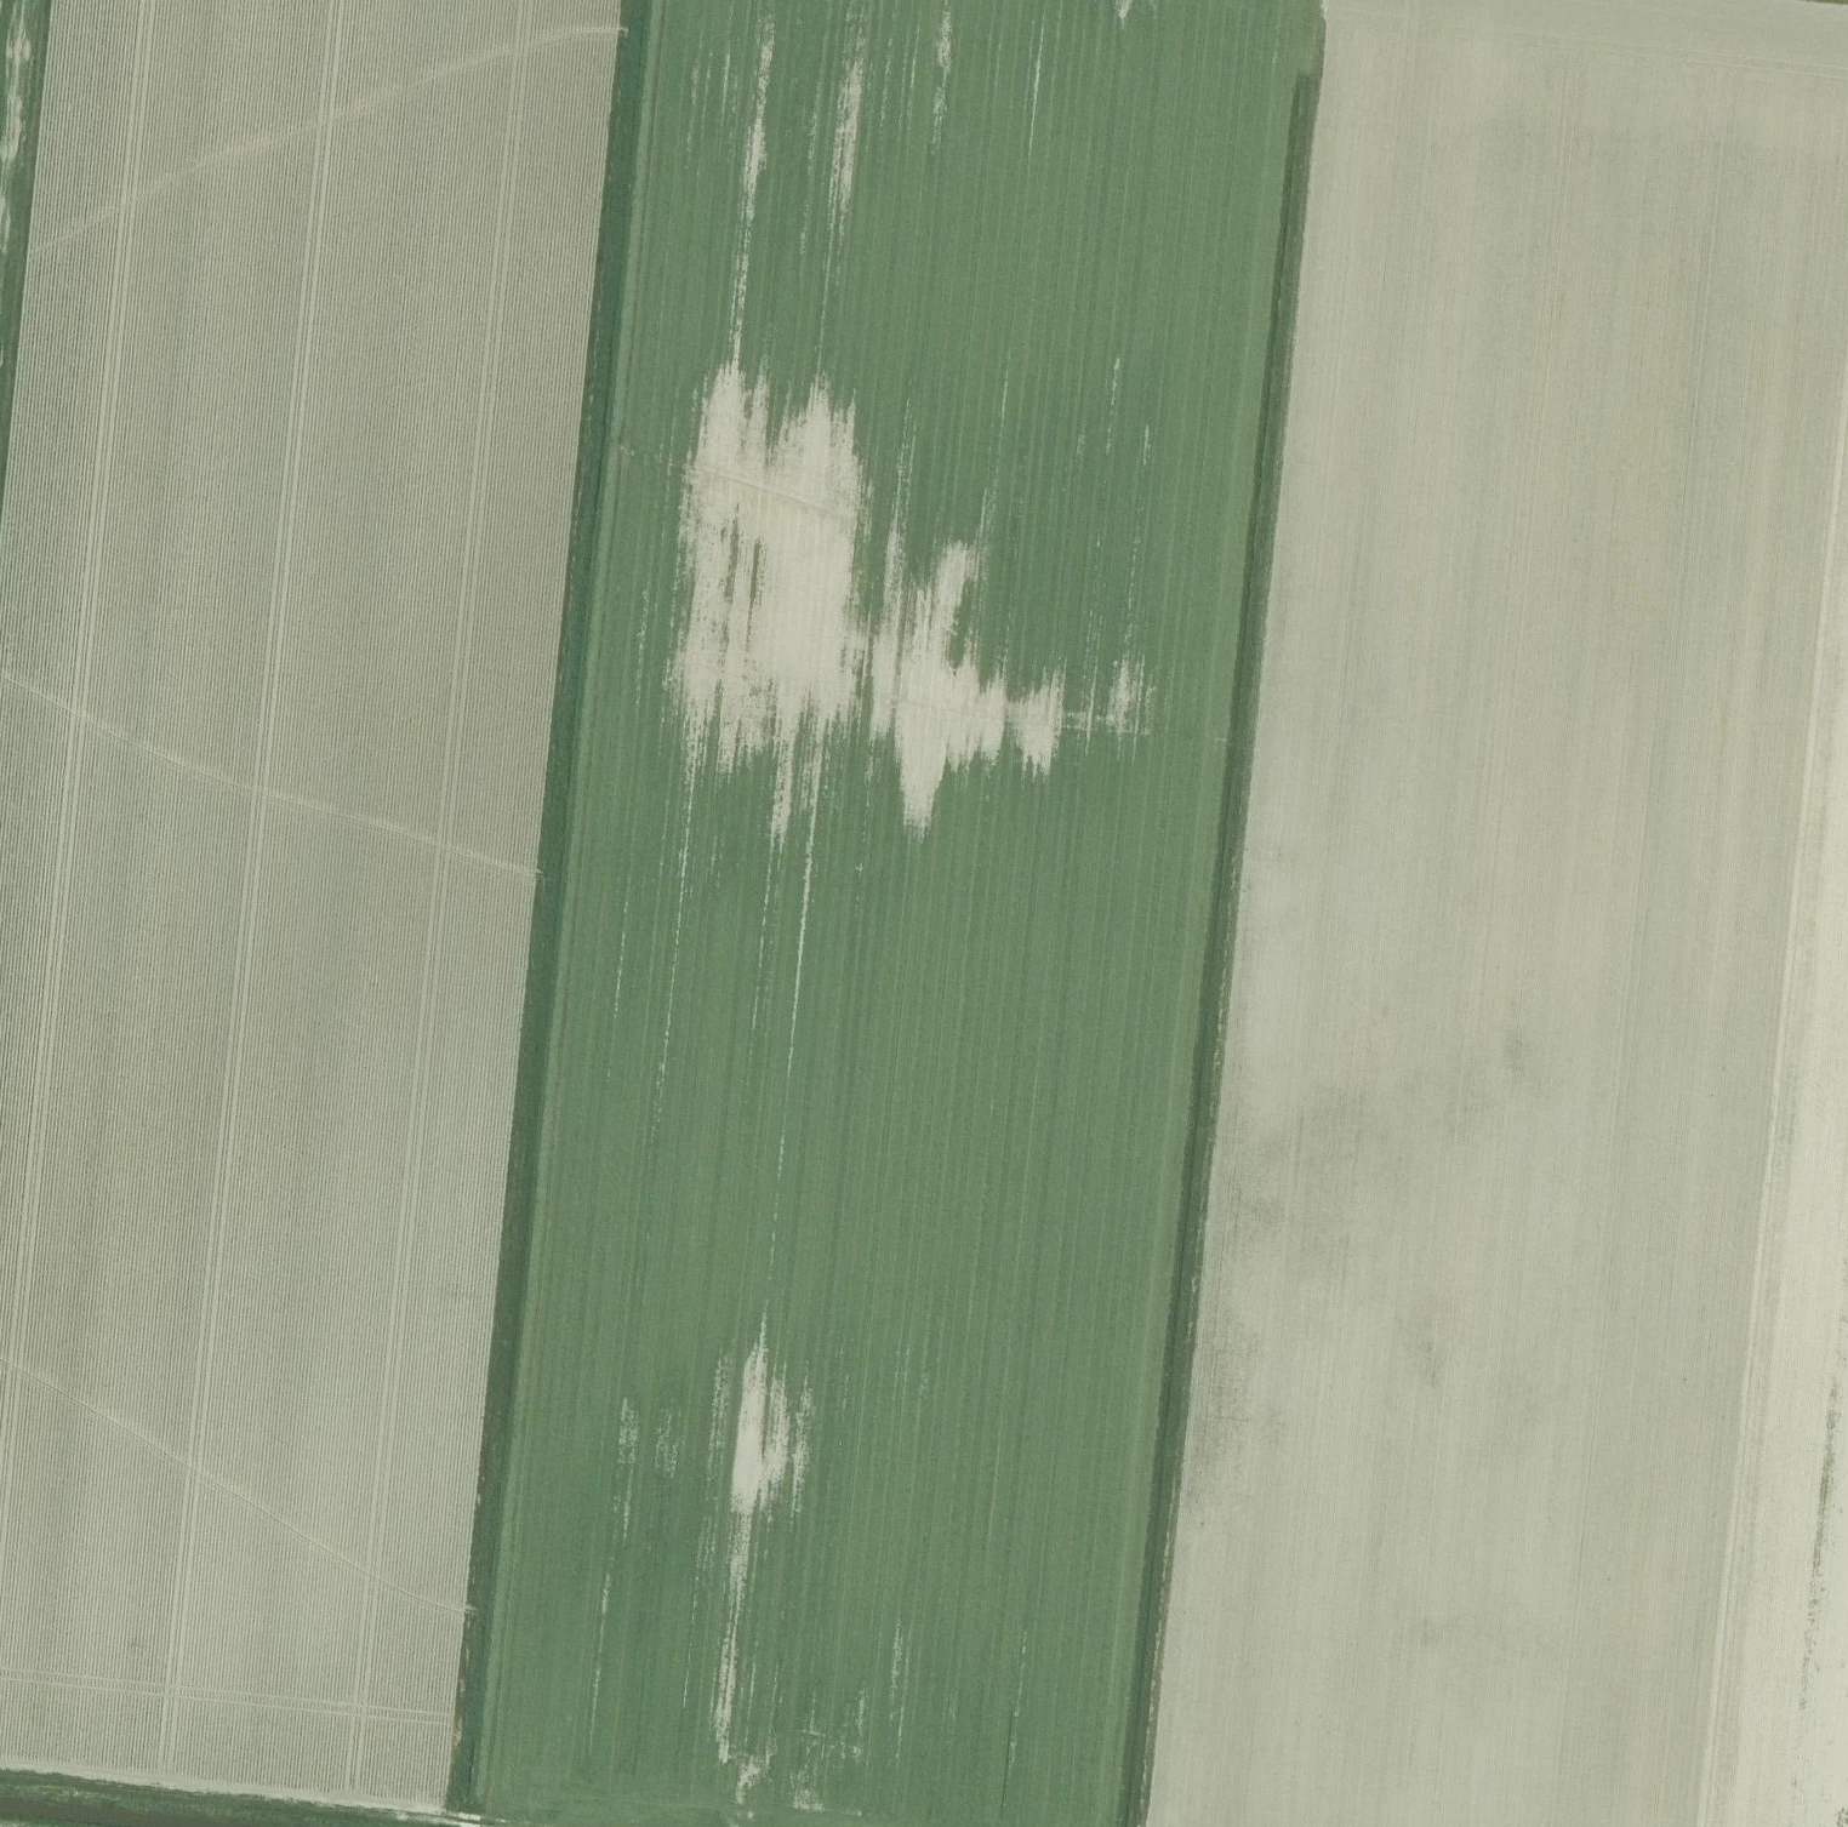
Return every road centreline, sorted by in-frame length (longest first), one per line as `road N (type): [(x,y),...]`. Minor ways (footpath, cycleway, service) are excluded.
road 1 (track): [(0,525),(44,0)]
road 2 (track): [(1847,71),(1326,19)]

